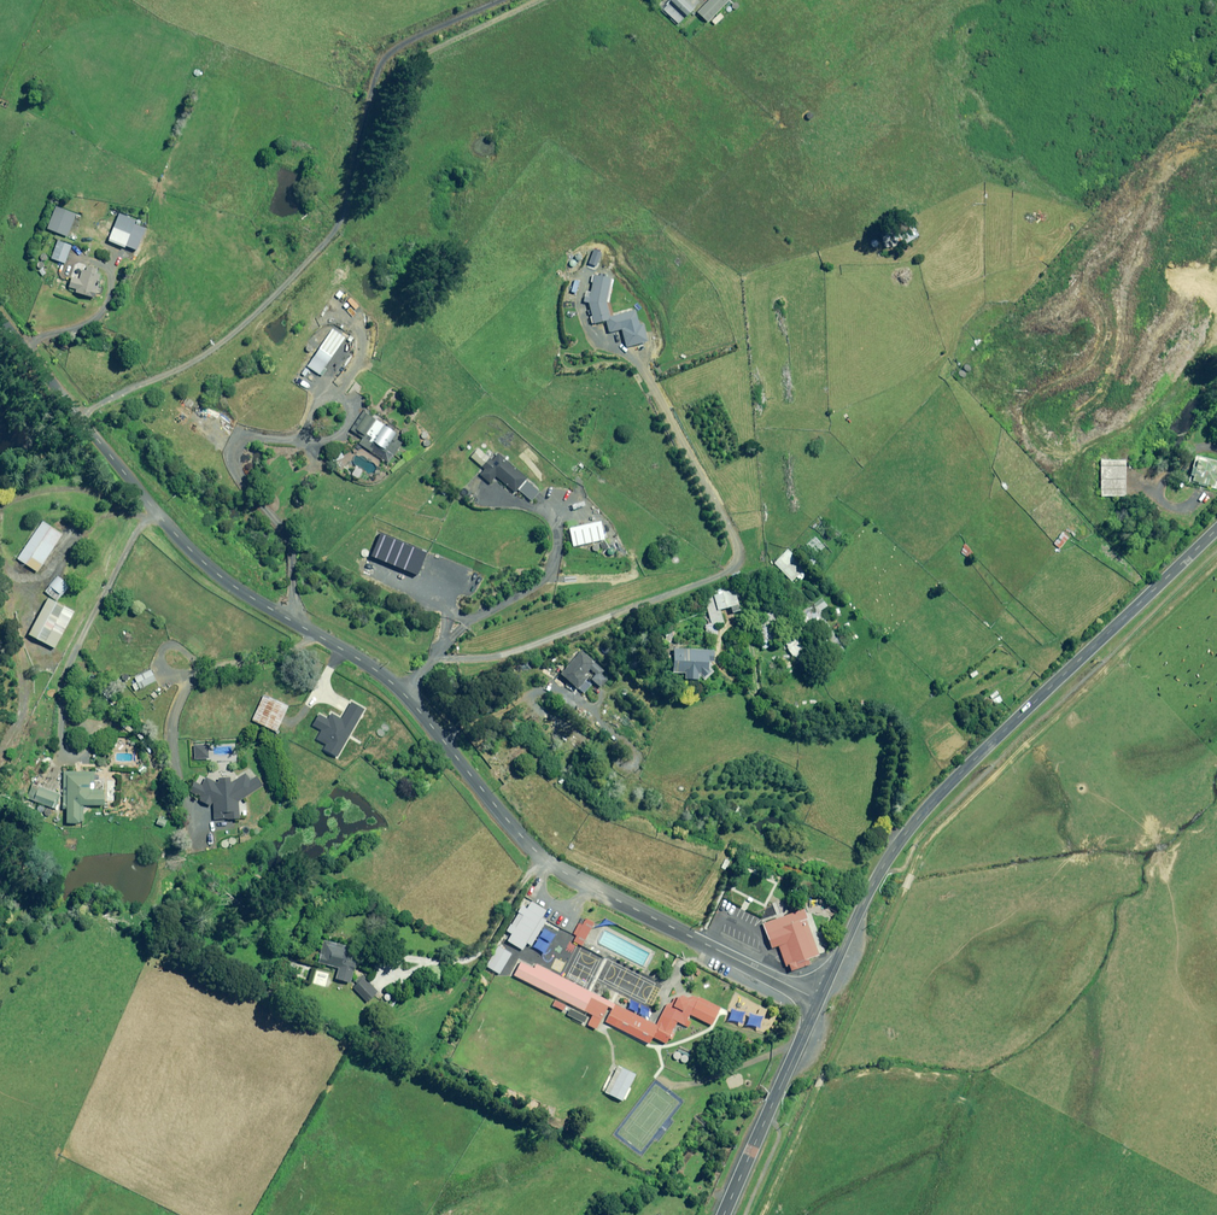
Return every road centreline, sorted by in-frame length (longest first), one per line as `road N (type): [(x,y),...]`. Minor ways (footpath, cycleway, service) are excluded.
road 1 (unclassified): [(819,1001),(549,862),(391,682),(236,587),(174,534),(0,320)]
road 2 (tertiary): [(819,1001),(883,865),(920,815),(1216,528)]
road 3 (tertiary): [(723,1214),(819,1001)]

